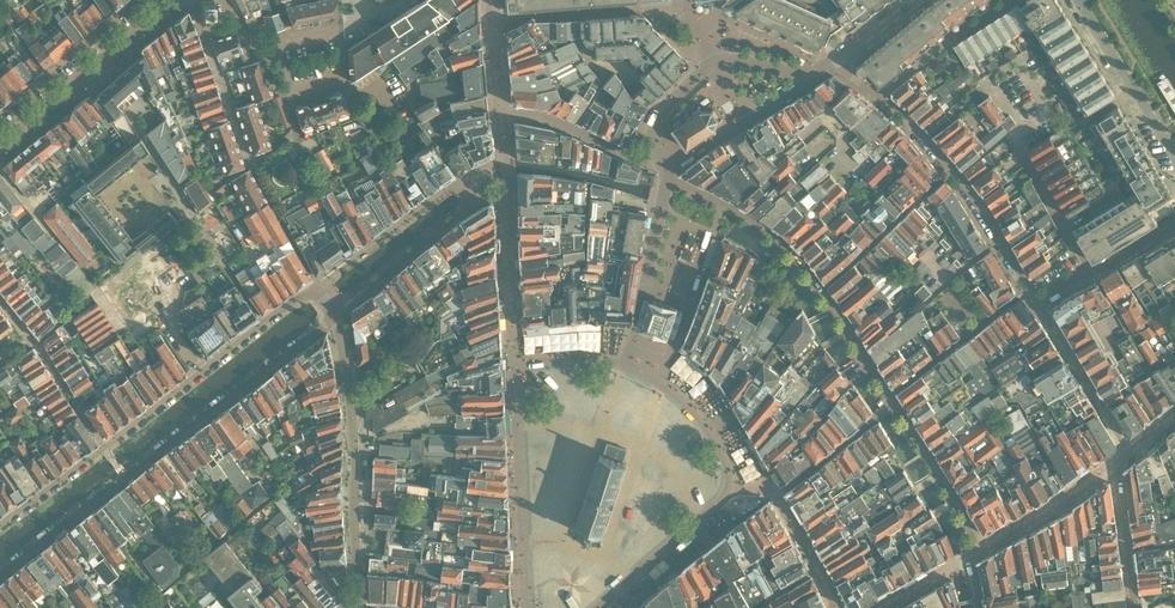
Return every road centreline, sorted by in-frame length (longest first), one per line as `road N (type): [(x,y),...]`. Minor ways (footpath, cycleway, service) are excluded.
road 1 (residential): [(339,312),(320,285),(0,527)]
road 2 (residential): [(0,578),(339,312)]
road 3 (residential): [(1133,607),(1116,463),(1129,452),(1037,303)]
road 4 (residential): [(1037,303),(981,206),(905,122),(832,62)]
road 5 (residential): [(361,607),(339,312)]
road 6 (residential): [(0,149),(177,0)]
road 7 (residential): [(1081,0),(1174,154)]
road 8 (residential): [(275,46),(336,34),(343,76),(285,87)]
road 9 (residential): [(1095,273),(1013,133)]
road 10 (residential): [(251,165),(202,34)]

